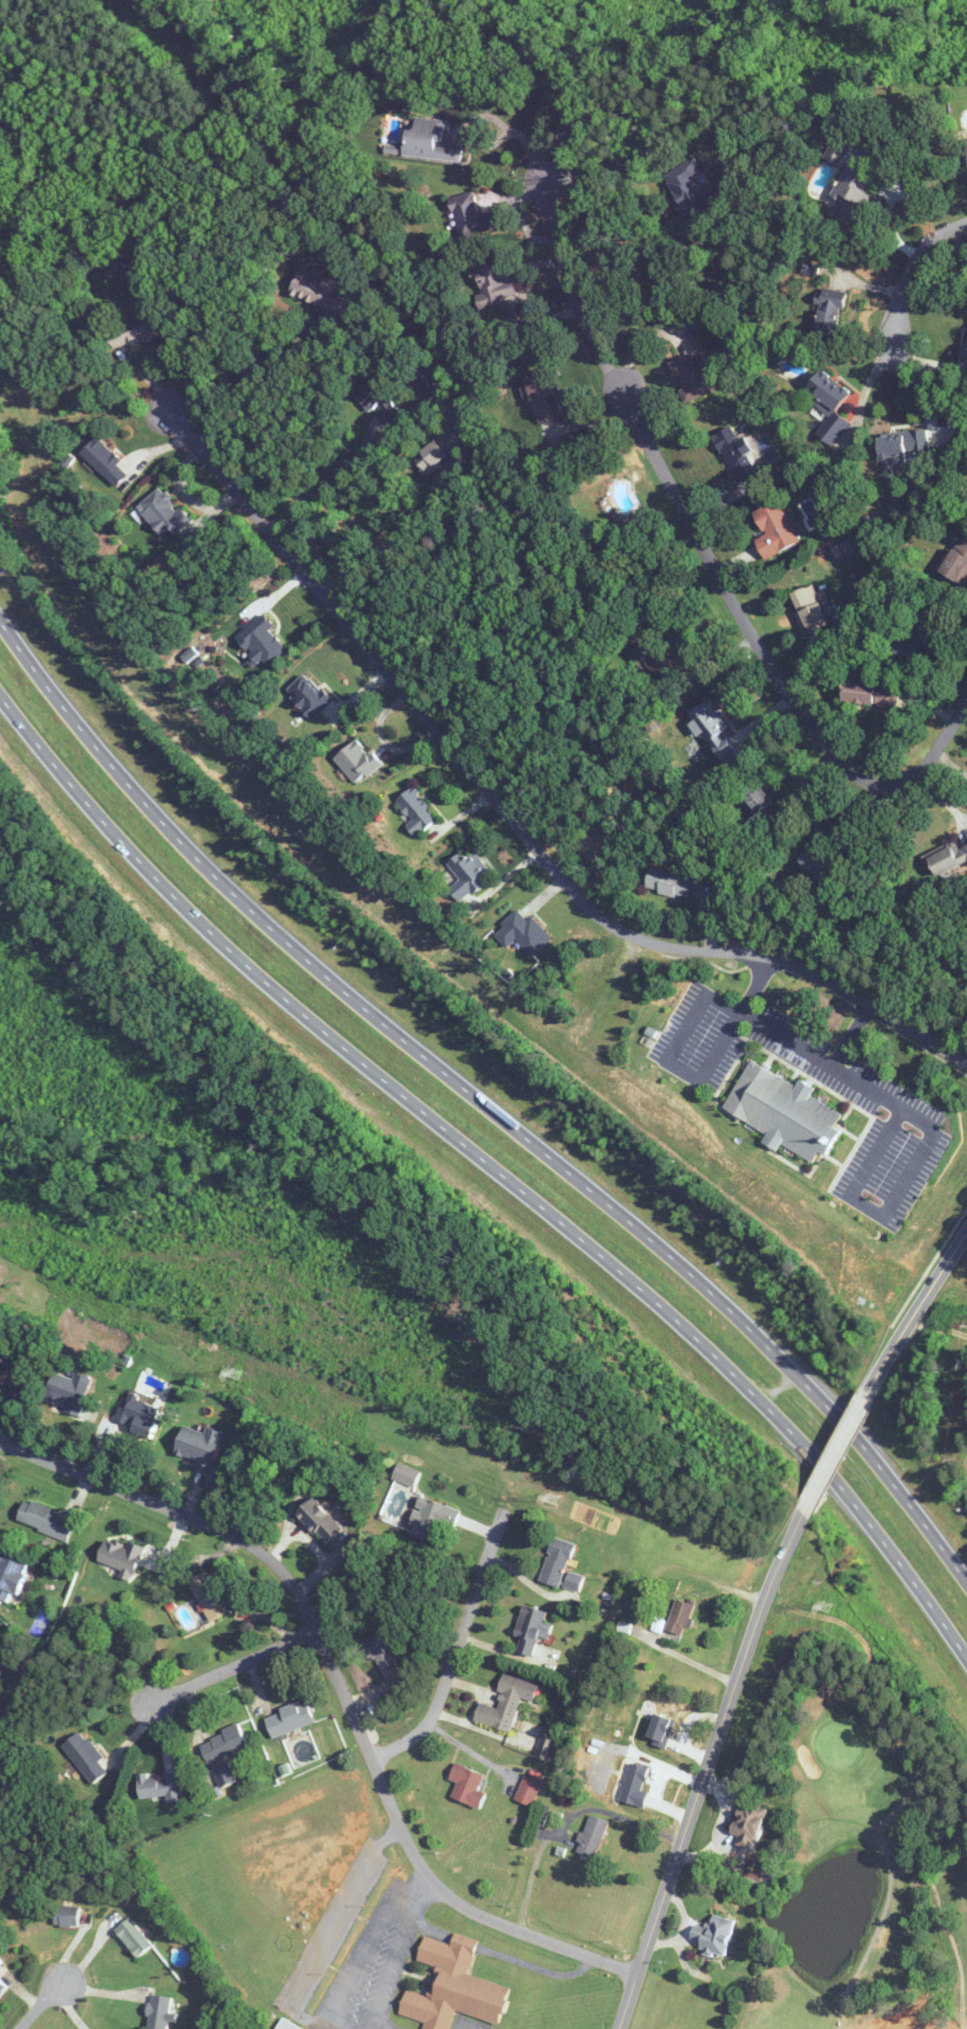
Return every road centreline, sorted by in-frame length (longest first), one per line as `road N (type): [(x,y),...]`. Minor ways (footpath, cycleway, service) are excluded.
road 1 (motorway): [(0,694),(101,827),(306,1017),(613,1258),(875,1526),(966,1661)]
road 2 (motorway): [(966,1581),(816,1392),(590,1181),(339,987),(142,798),(0,617)]
road 3 (residential): [(166,412),(585,907),(649,944),(796,963),(966,1063)]
road 4 (residential): [(638,1971),(488,1920),(429,1879),(298,1593),(277,1565),(226,1532),(0,1443)]
road 5 (residential): [(545,181),(556,261),(573,299),(725,591),(838,759),(871,783),(907,779),(935,754),(966,704)]
road 6 (tertiary): [(619,2028),(802,1508)]
road 7 (residential): [(372,1759),(431,1718),(504,1511)]
road 8 (tertiary): [(864,1392),(966,1232)]
road 9 (residential): [(315,1629),(149,1705)]
road 10 (residential): [(966,222),(919,250),(896,307),(893,345)]
road 11 (tertiary): [(802,1508),(864,1392)]

